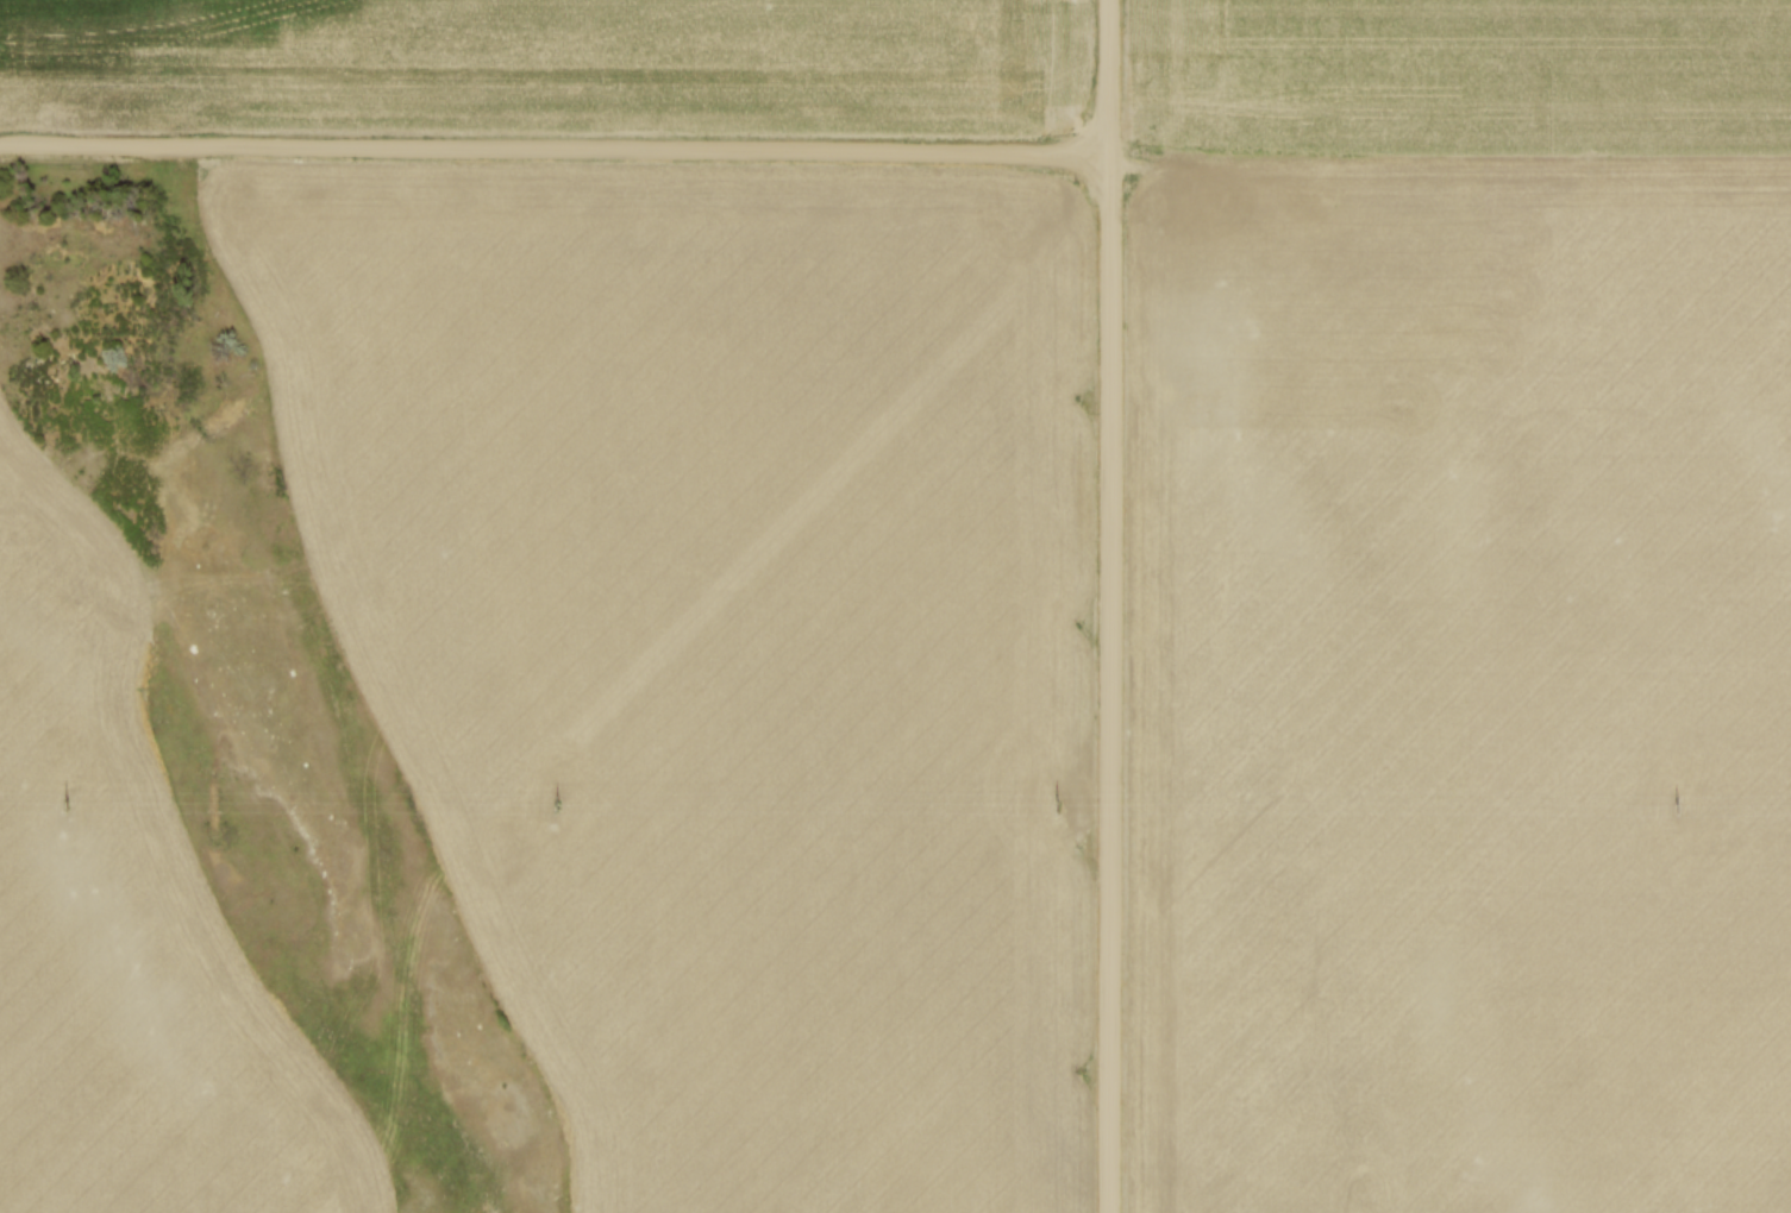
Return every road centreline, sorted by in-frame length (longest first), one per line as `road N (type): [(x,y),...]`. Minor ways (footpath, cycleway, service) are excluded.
road 1 (residential): [(1114,1212),(1111,0)]
road 2 (residential): [(0,148),(1111,155)]

